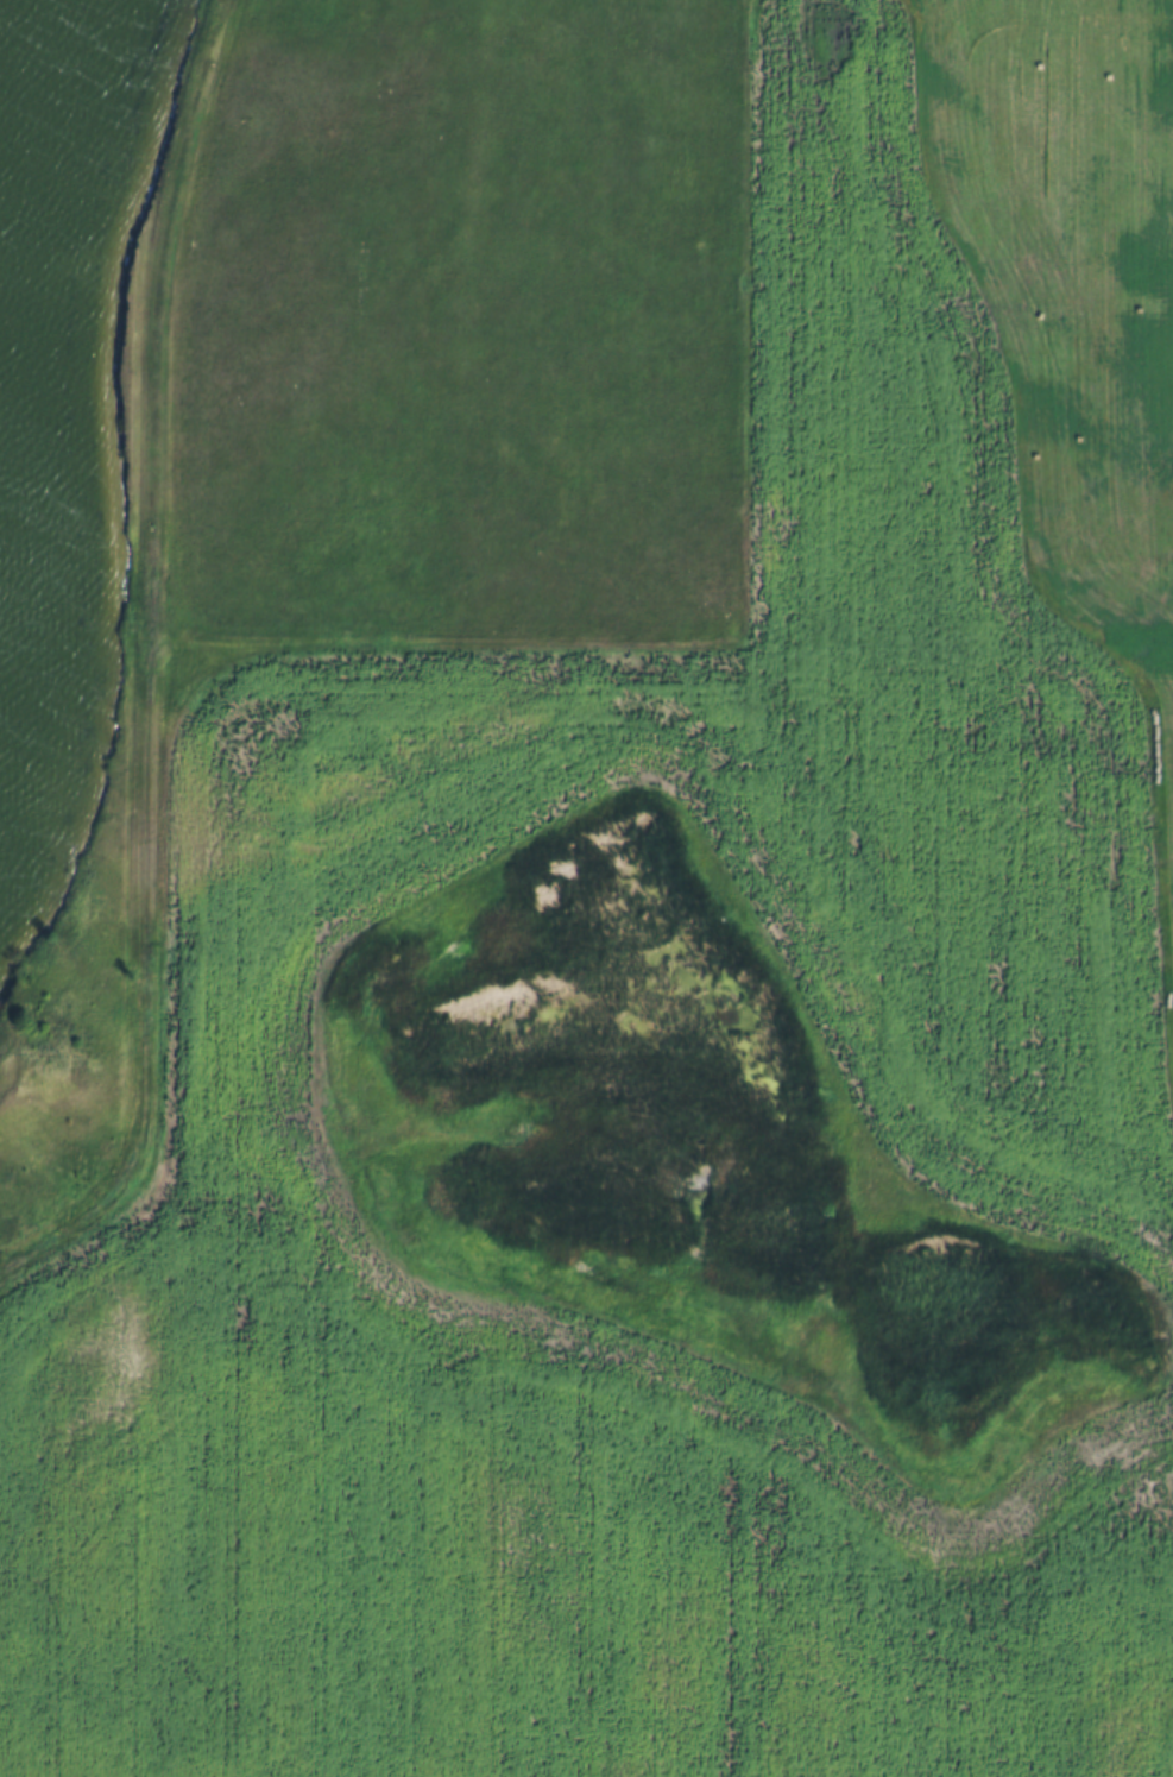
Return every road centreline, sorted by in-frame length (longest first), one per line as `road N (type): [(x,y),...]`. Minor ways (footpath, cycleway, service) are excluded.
road 1 (track): [(0,1290),(112,1224),(150,1148),(152,259),(196,74)]

